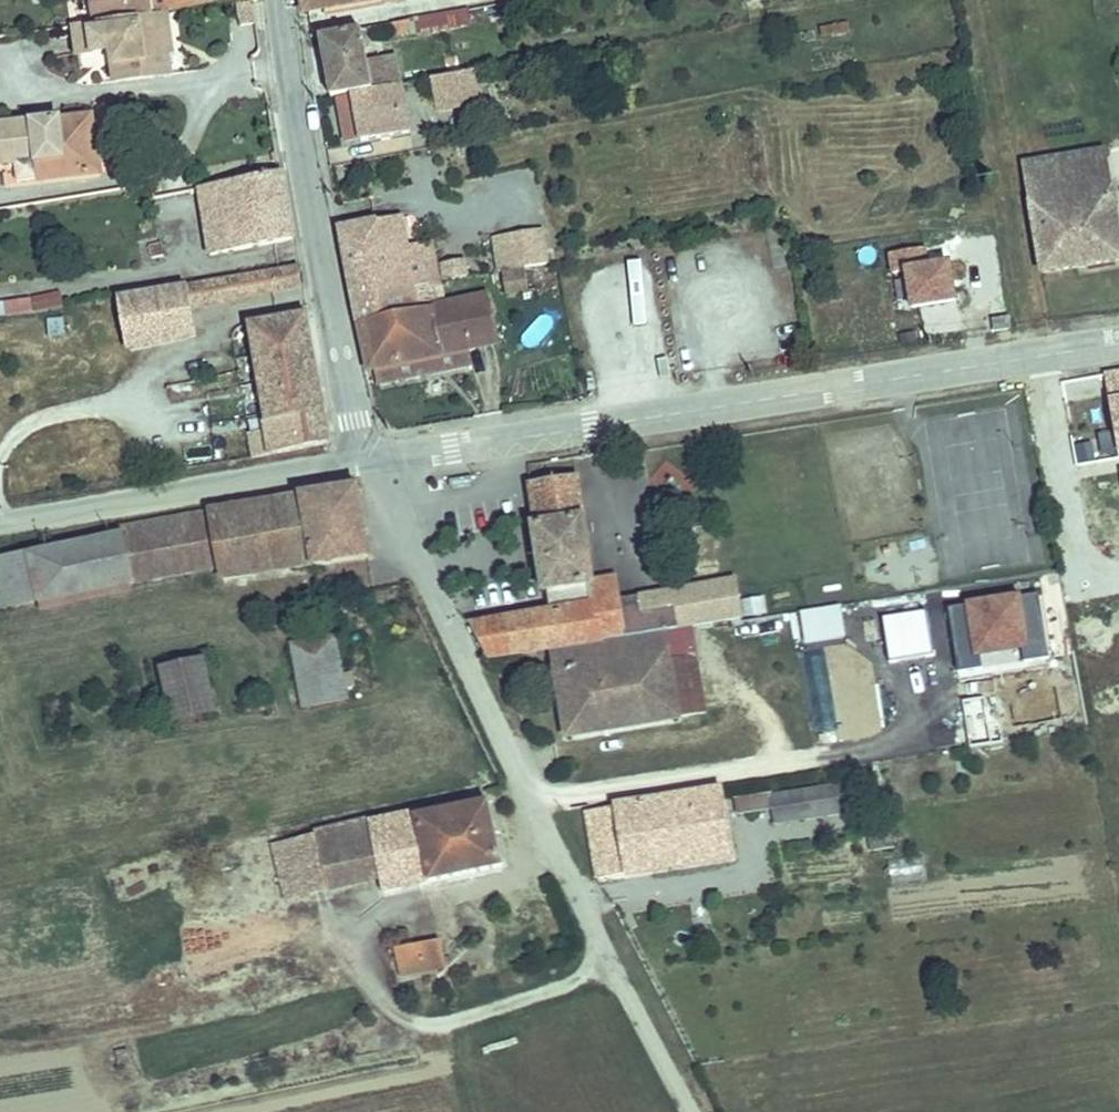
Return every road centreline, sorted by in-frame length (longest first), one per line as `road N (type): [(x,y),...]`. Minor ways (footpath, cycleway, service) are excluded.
road 1 (tertiary): [(1118,344),(473,446),(374,453)]
road 2 (unclassified): [(374,453),(387,498),(691,1111)]
road 3 (tertiary): [(374,453),(361,437),(309,193),(279,0)]
road 4 (tertiary): [(0,523),(374,453)]

